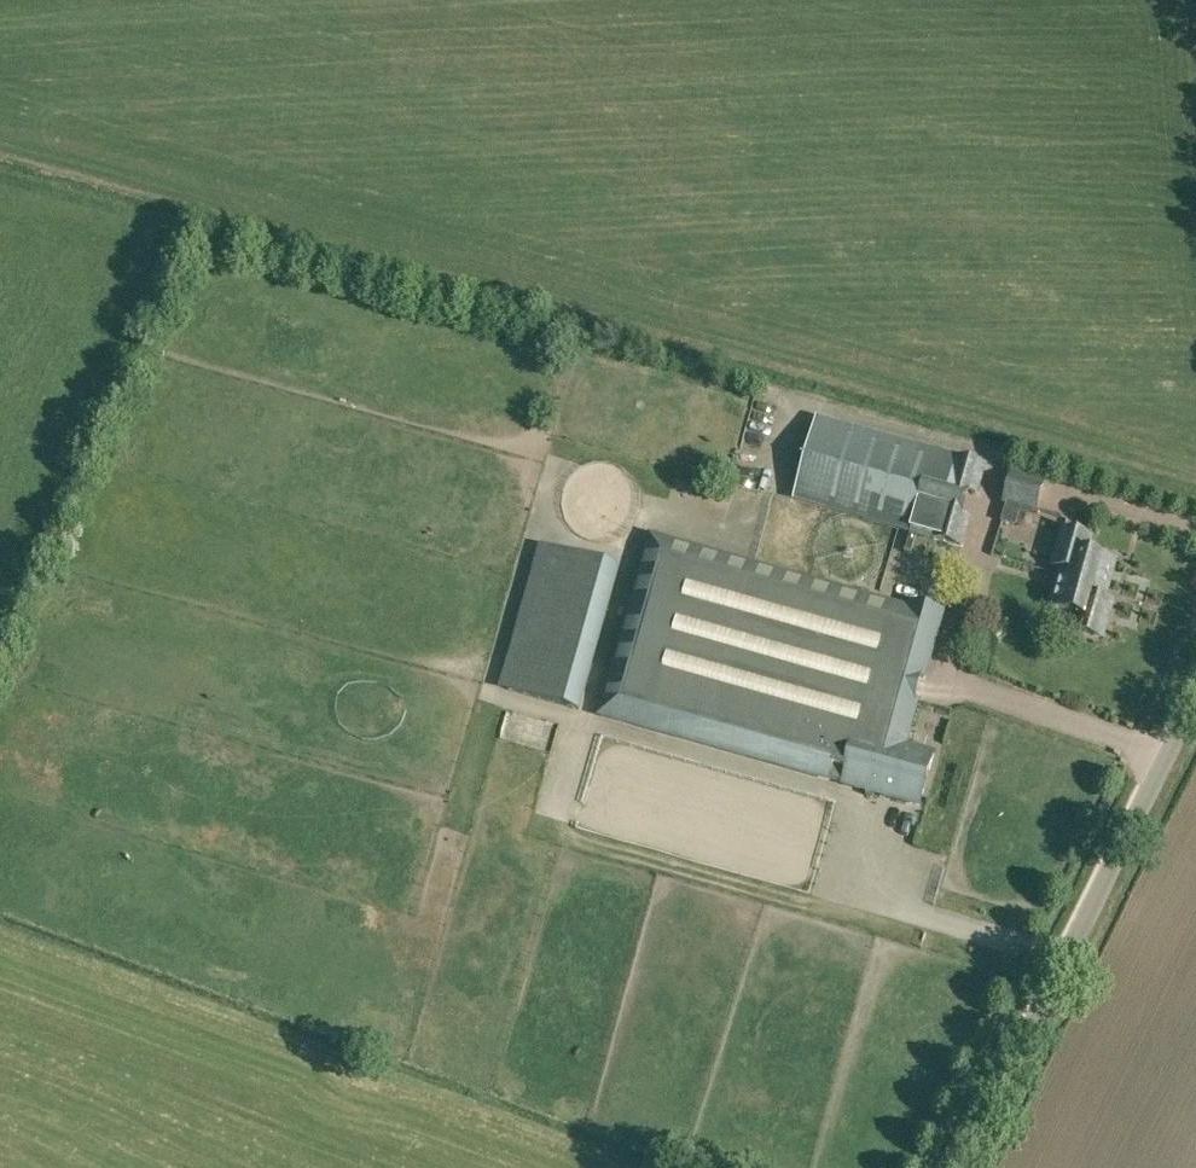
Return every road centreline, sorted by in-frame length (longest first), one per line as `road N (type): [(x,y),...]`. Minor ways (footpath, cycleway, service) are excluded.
road 1 (unclassified): [(956,1167),(1195,690)]

